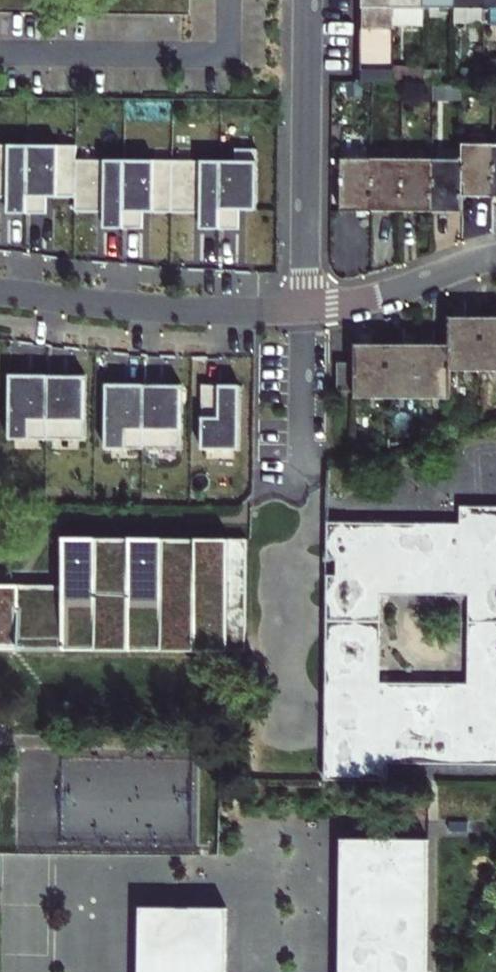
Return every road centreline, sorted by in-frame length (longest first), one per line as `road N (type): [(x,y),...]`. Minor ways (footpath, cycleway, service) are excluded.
road 1 (residential): [(305,0),(302,309)]
road 2 (residential): [(302,309),(147,308),(0,291)]
road 3 (residential): [(302,309),(384,296),(495,257)]
road 4 (residential): [(302,309),(301,479)]

